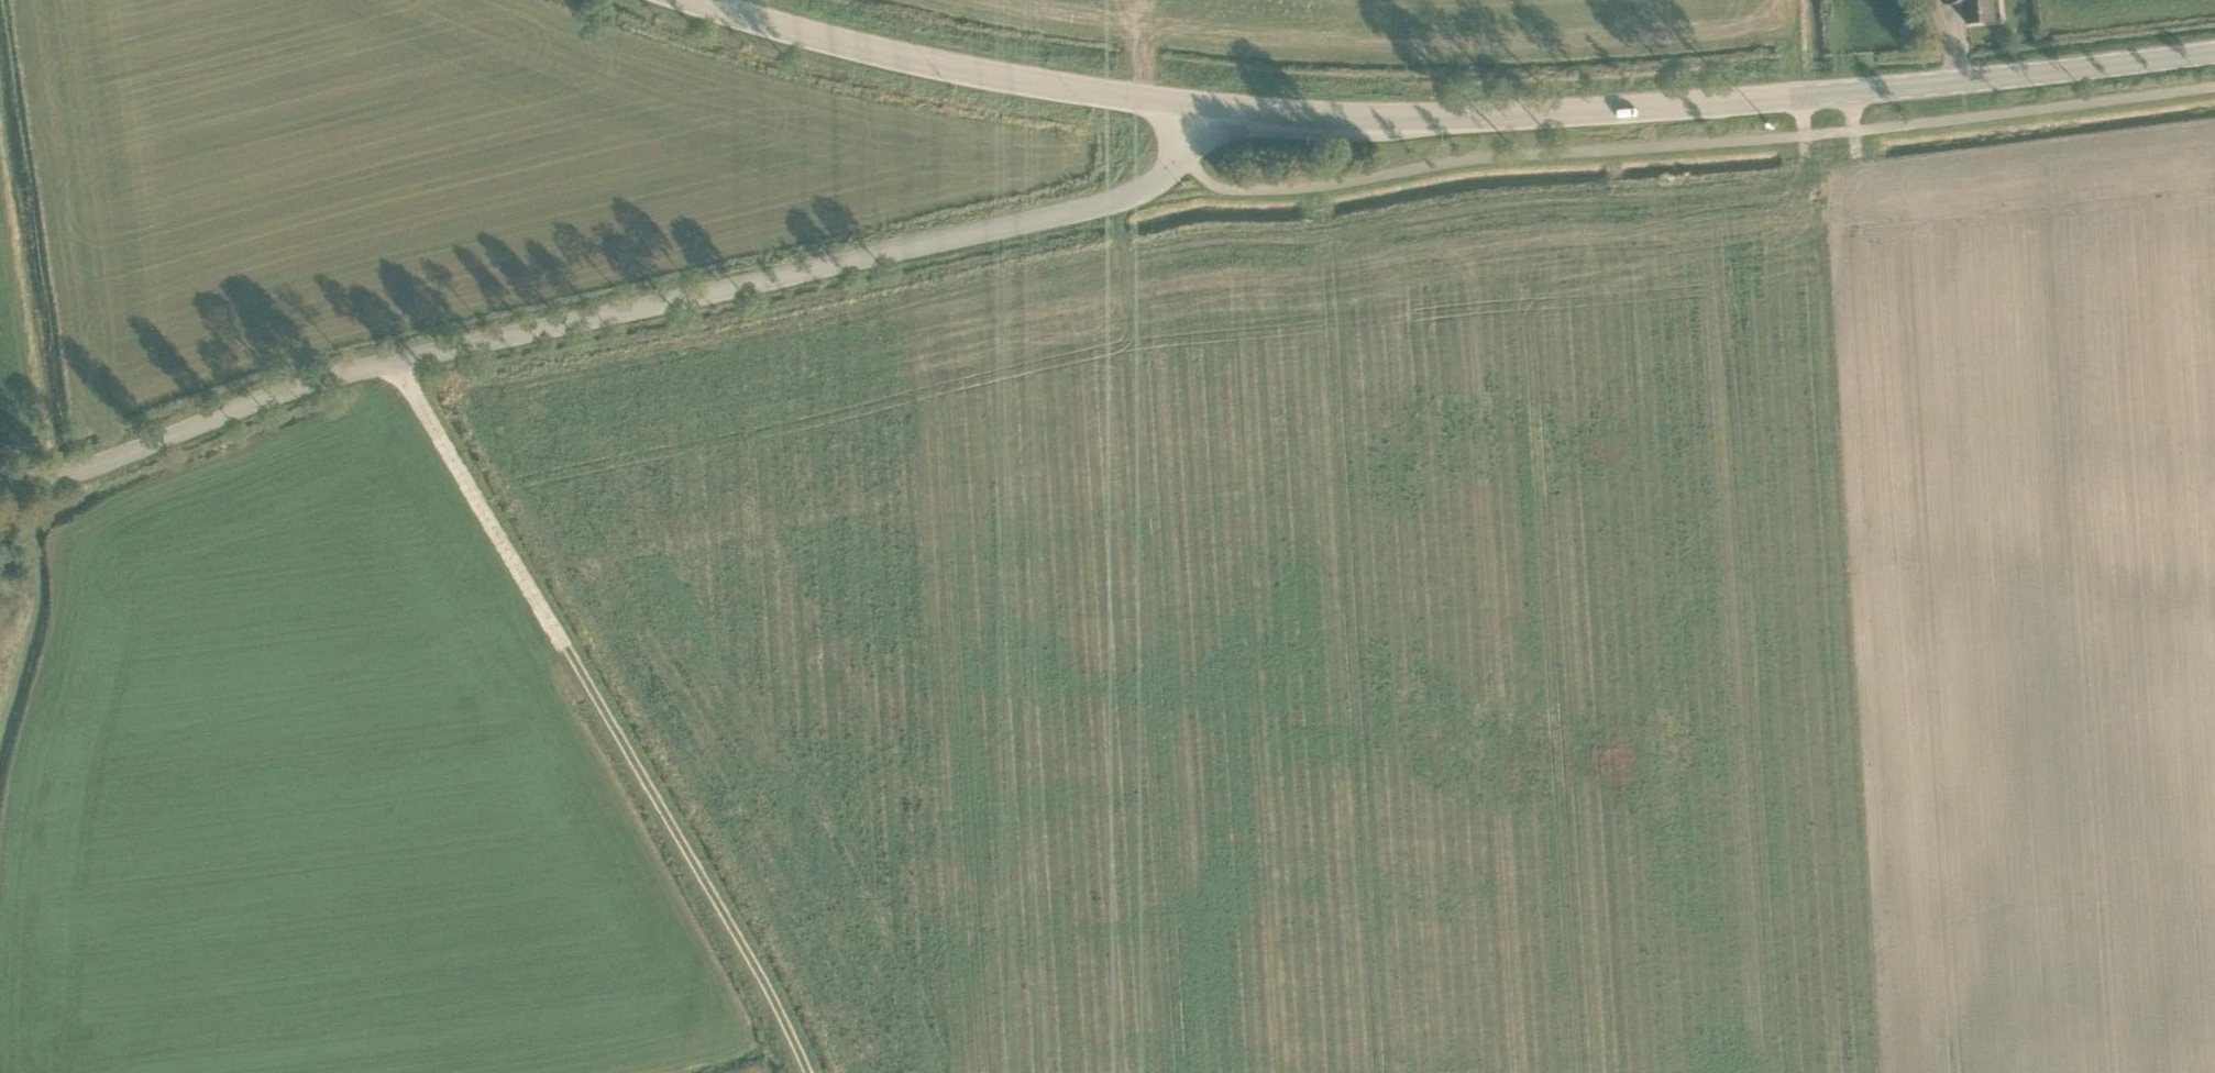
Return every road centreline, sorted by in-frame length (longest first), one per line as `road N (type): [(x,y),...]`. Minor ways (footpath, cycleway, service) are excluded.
road 1 (unclassified): [(0,488),(55,479),(314,383),(402,359),(1134,195),(1184,157),(1190,106)]
road 2 (tertiary): [(1190,106),(1315,118),(1554,111),(1992,82),(2214,51)]
road 3 (tertiary): [(1190,106),(931,60),(717,0)]

